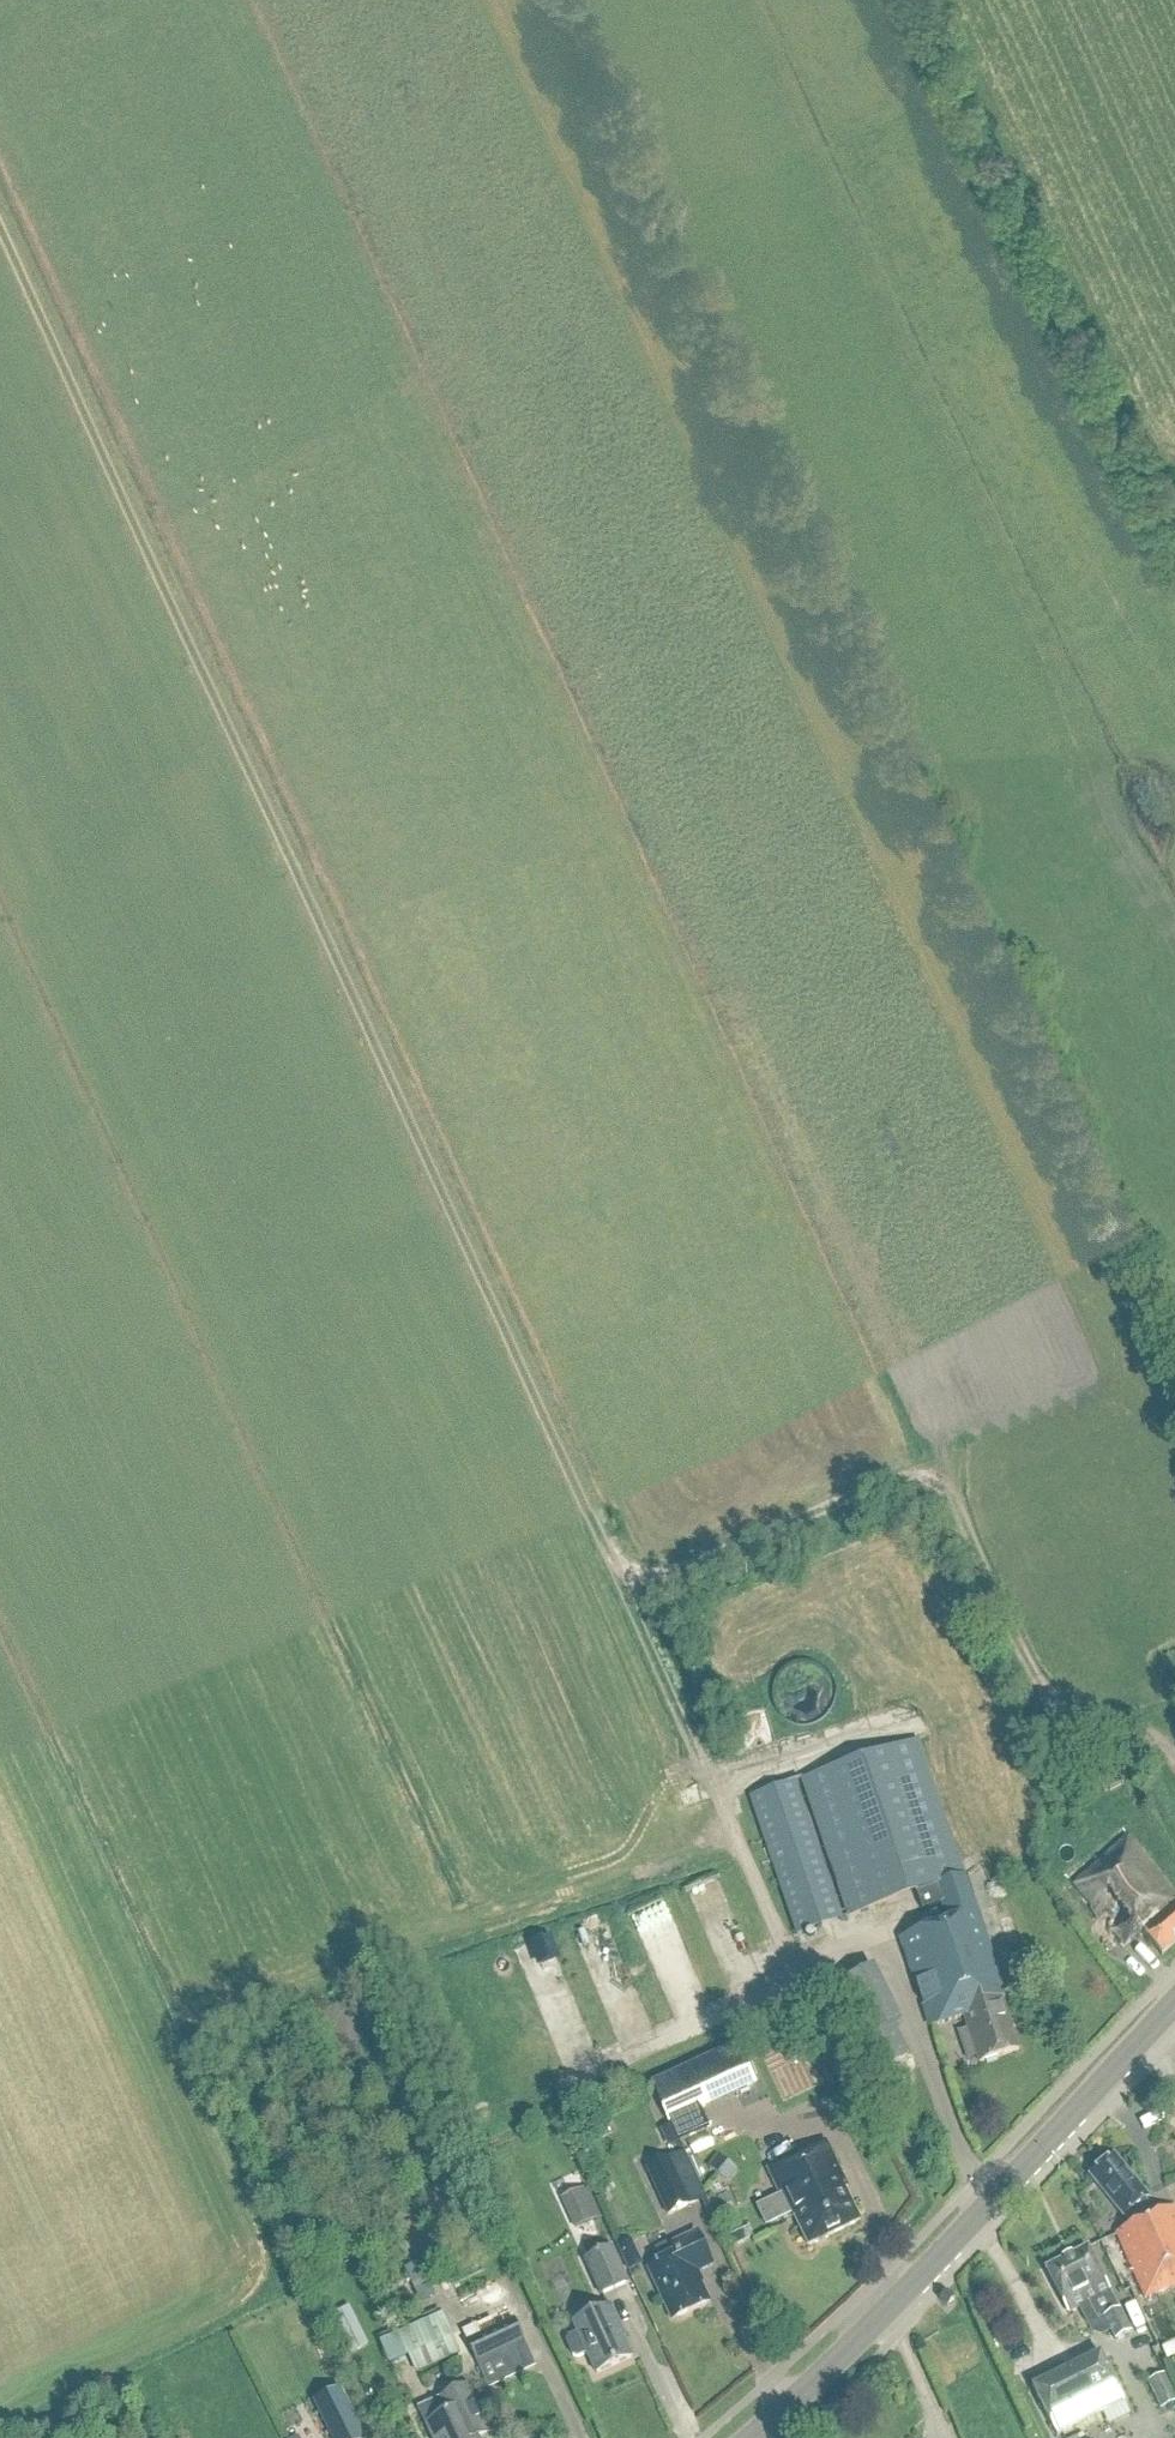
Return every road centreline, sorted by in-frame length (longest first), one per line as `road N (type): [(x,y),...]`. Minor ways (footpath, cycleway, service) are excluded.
road 1 (track): [(992,2201),(891,1962),(879,1950),(792,1963),(0,232)]
road 2 (tertiary): [(756,2437),(889,2310),(1174,2004)]

